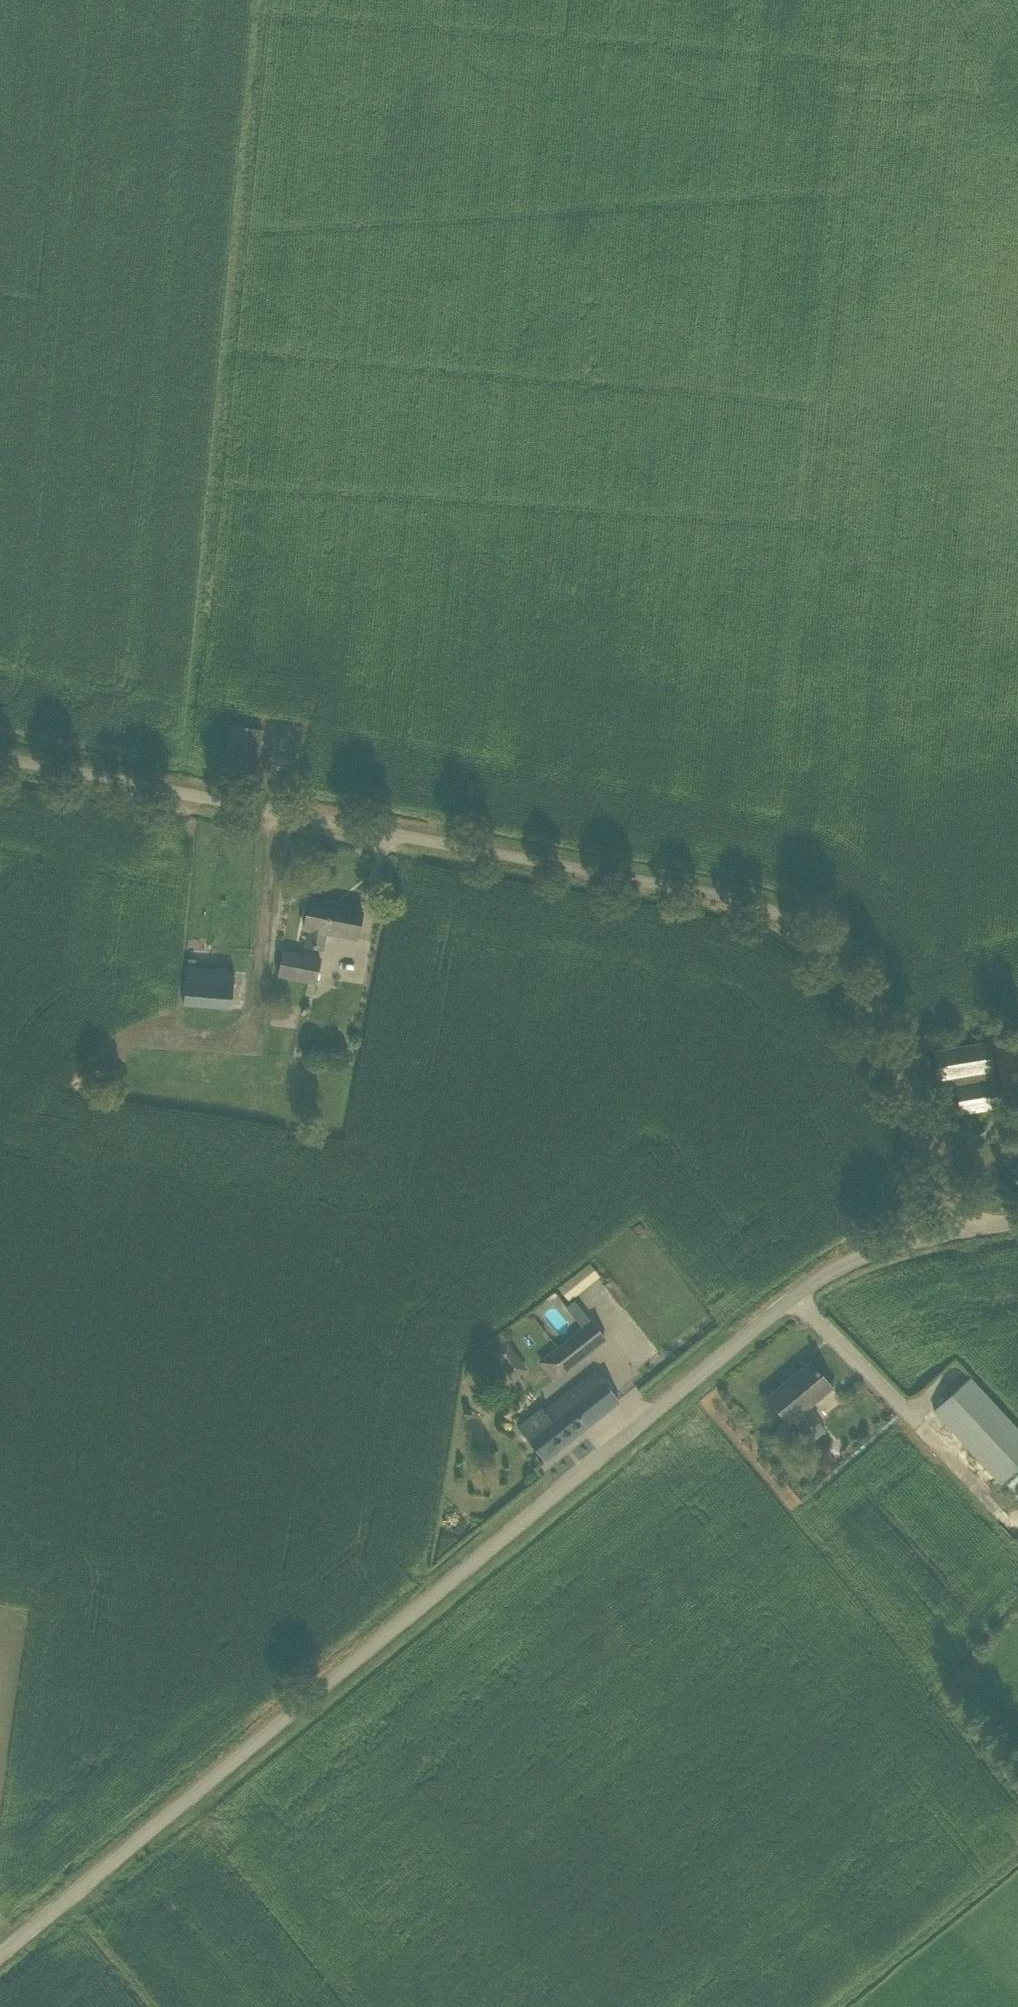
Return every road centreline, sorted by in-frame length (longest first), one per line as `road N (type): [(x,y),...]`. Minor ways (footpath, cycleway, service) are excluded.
road 1 (unclassified): [(0,1959),(804,1291),(859,1251),(965,1224)]
road 2 (unclassified): [(965,1224),(847,984),(807,921),(785,904),(718,877),(0,749)]

